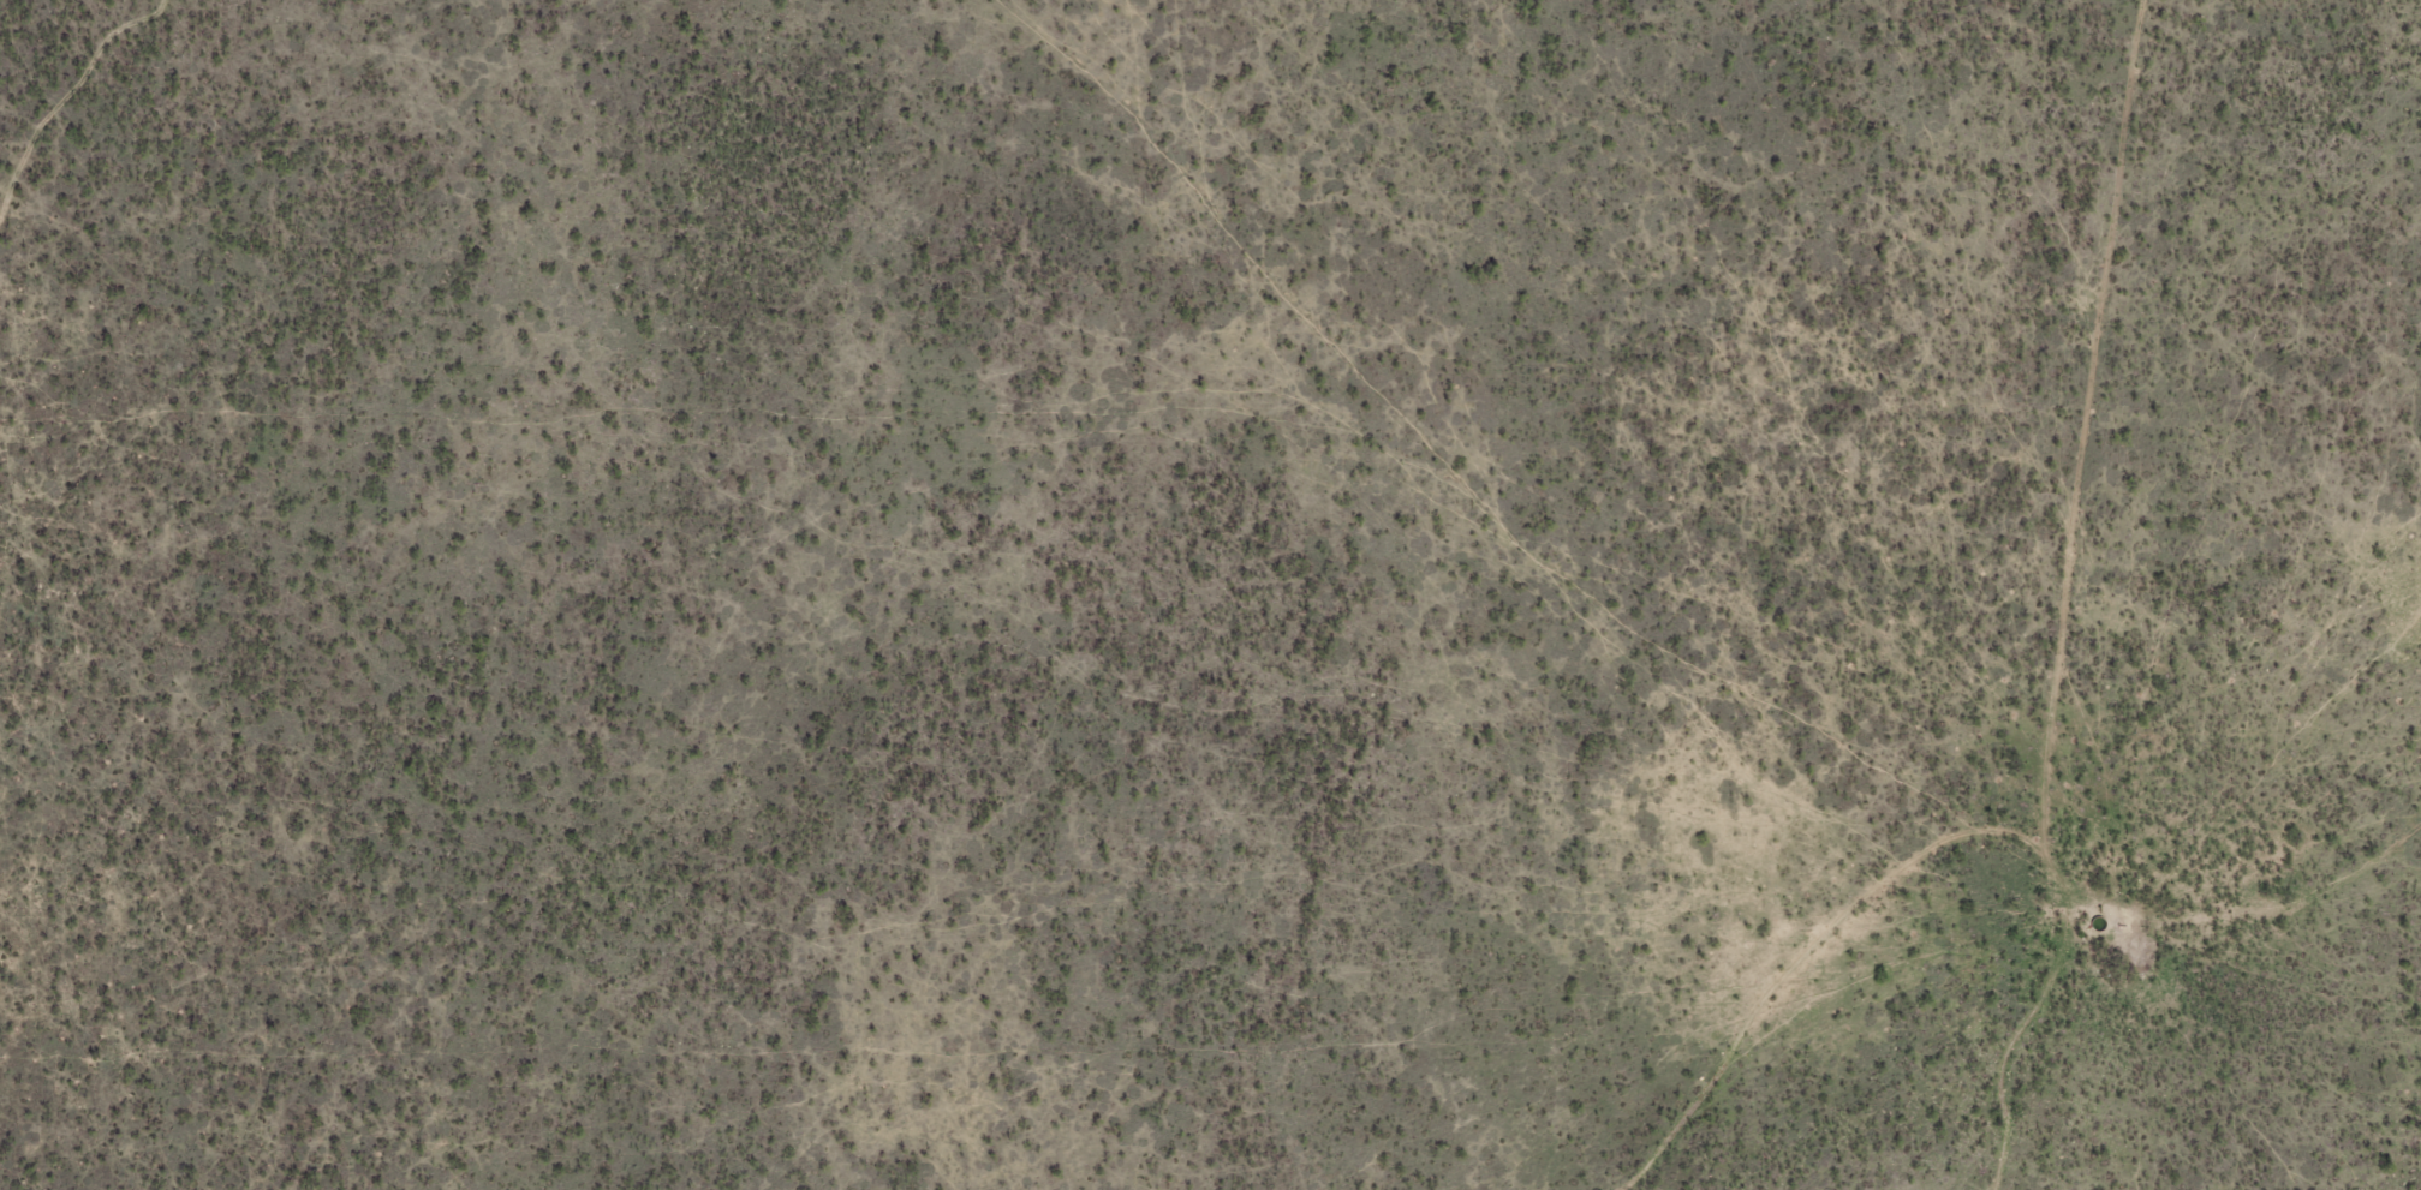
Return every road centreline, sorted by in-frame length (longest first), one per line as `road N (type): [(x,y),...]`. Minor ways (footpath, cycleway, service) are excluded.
road 1 (track): [(2037,1189),(2041,1132),(2023,1108),(1964,1120),(1925,1189)]

